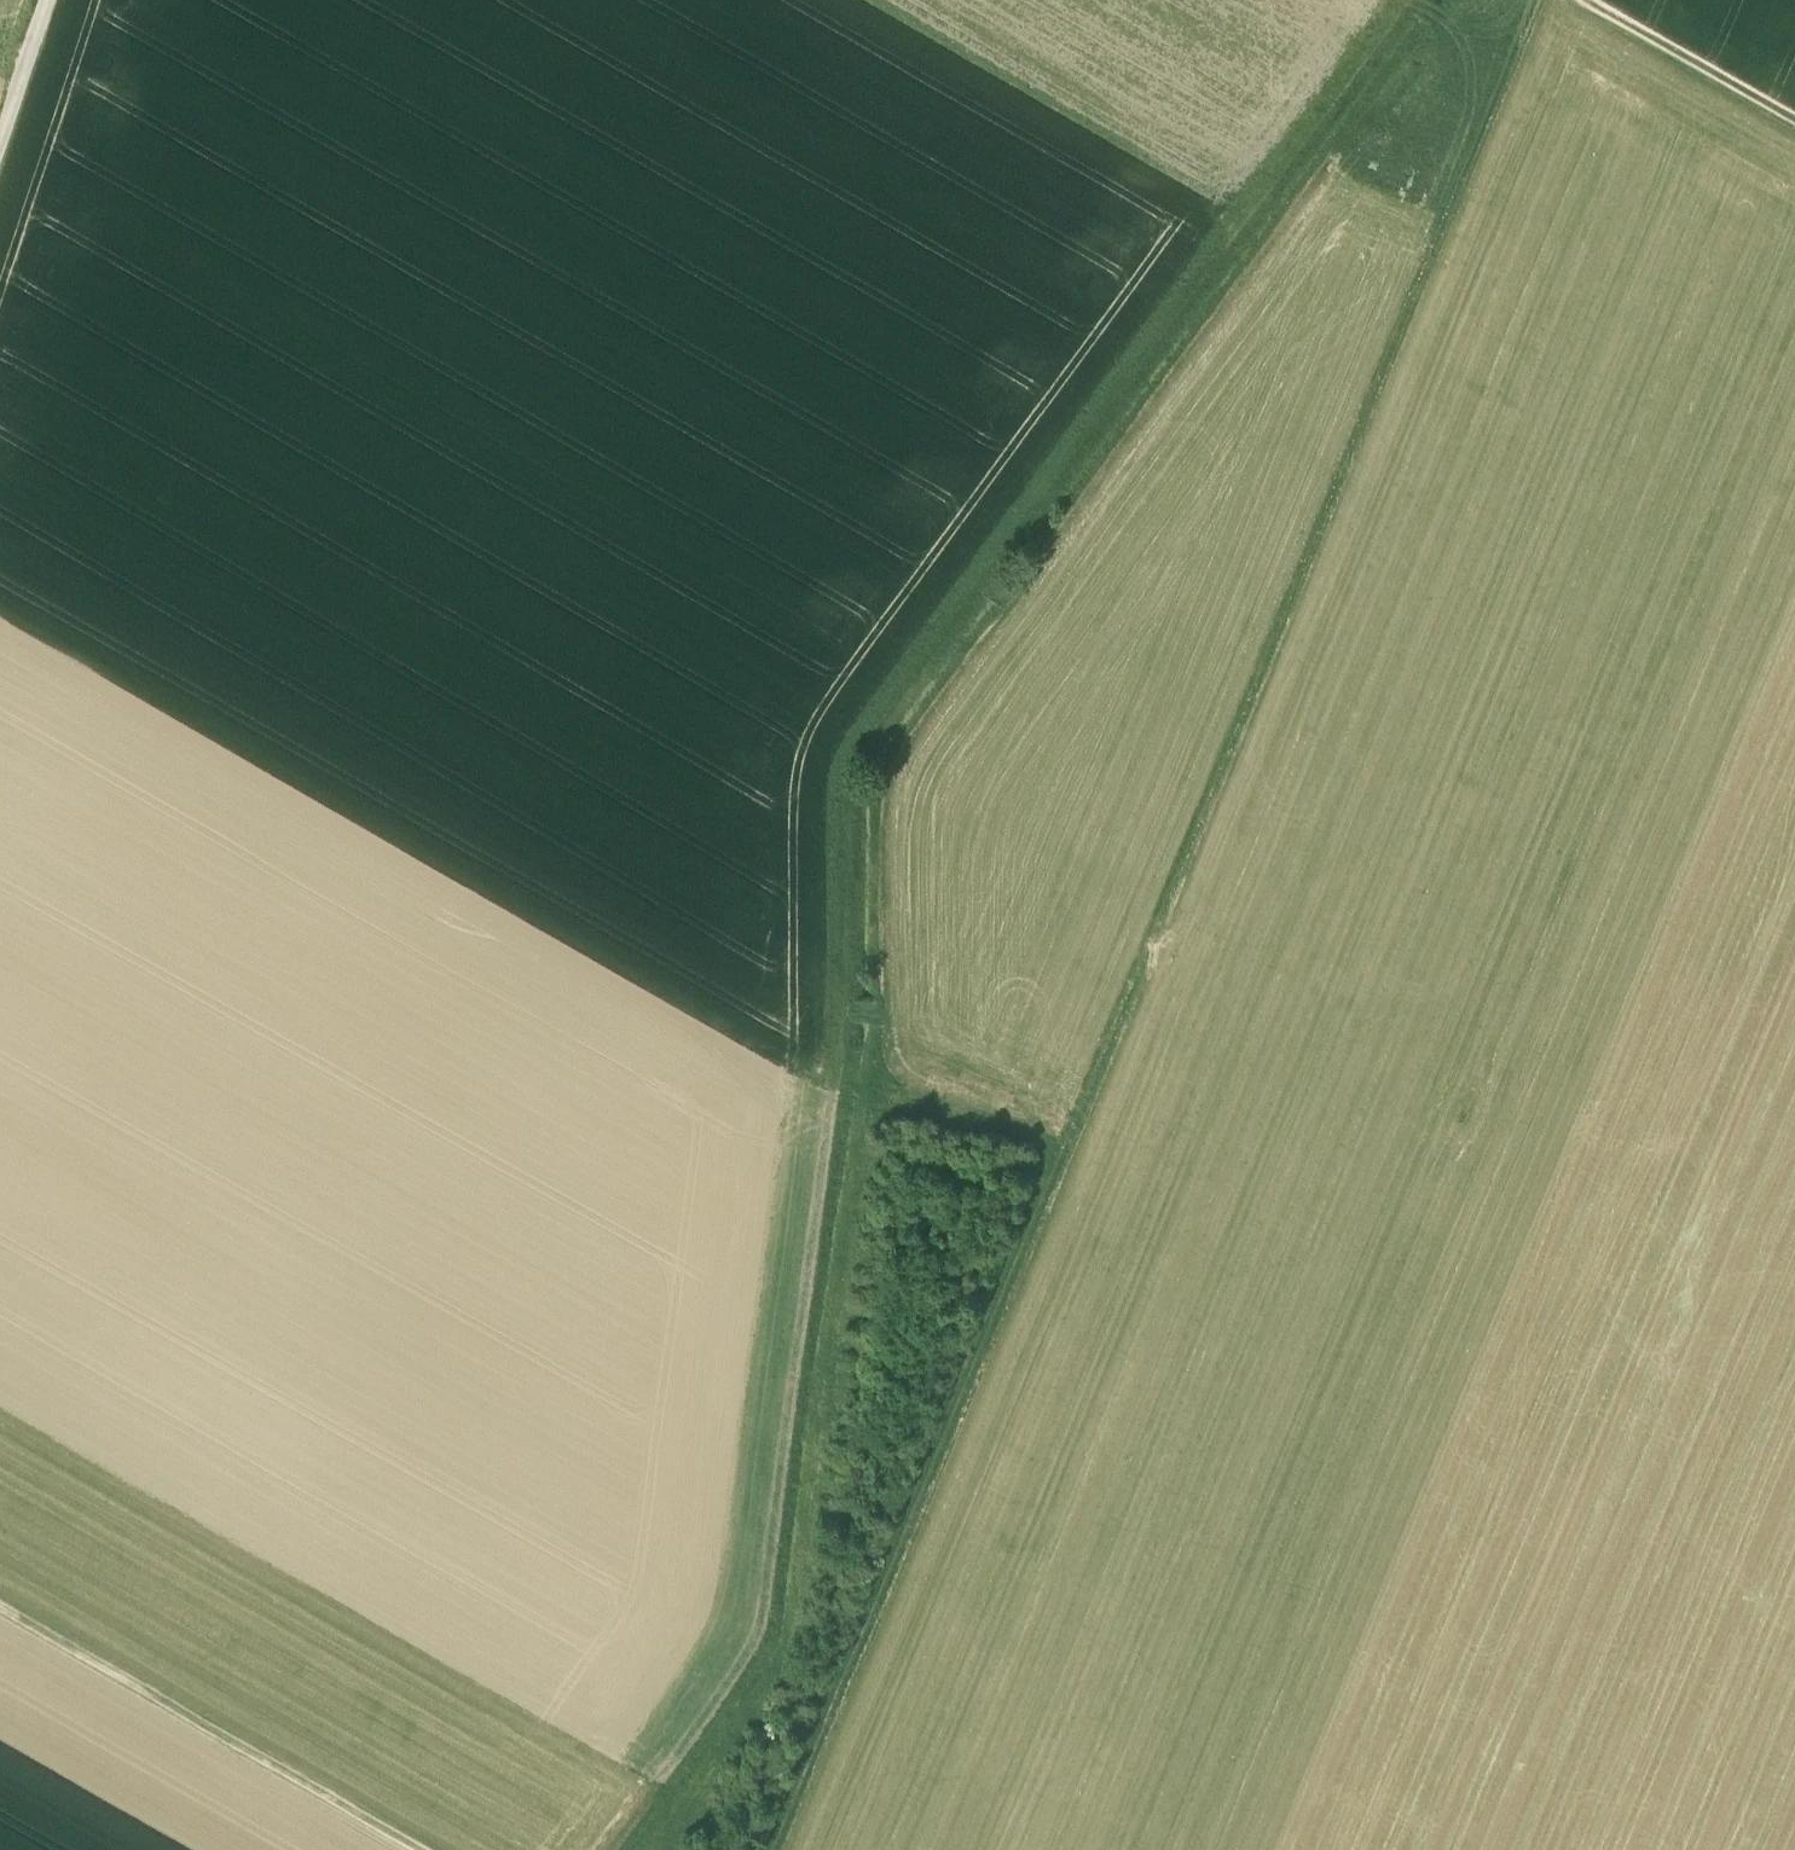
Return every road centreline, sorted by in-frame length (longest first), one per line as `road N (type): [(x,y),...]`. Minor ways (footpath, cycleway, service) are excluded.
road 1 (track): [(772,1849),(1537,0)]
road 2 (track): [(0,1610),(411,1849)]
road 3 (track): [(1587,0),(1794,120)]
road 4 (track): [(0,146),(48,0)]

